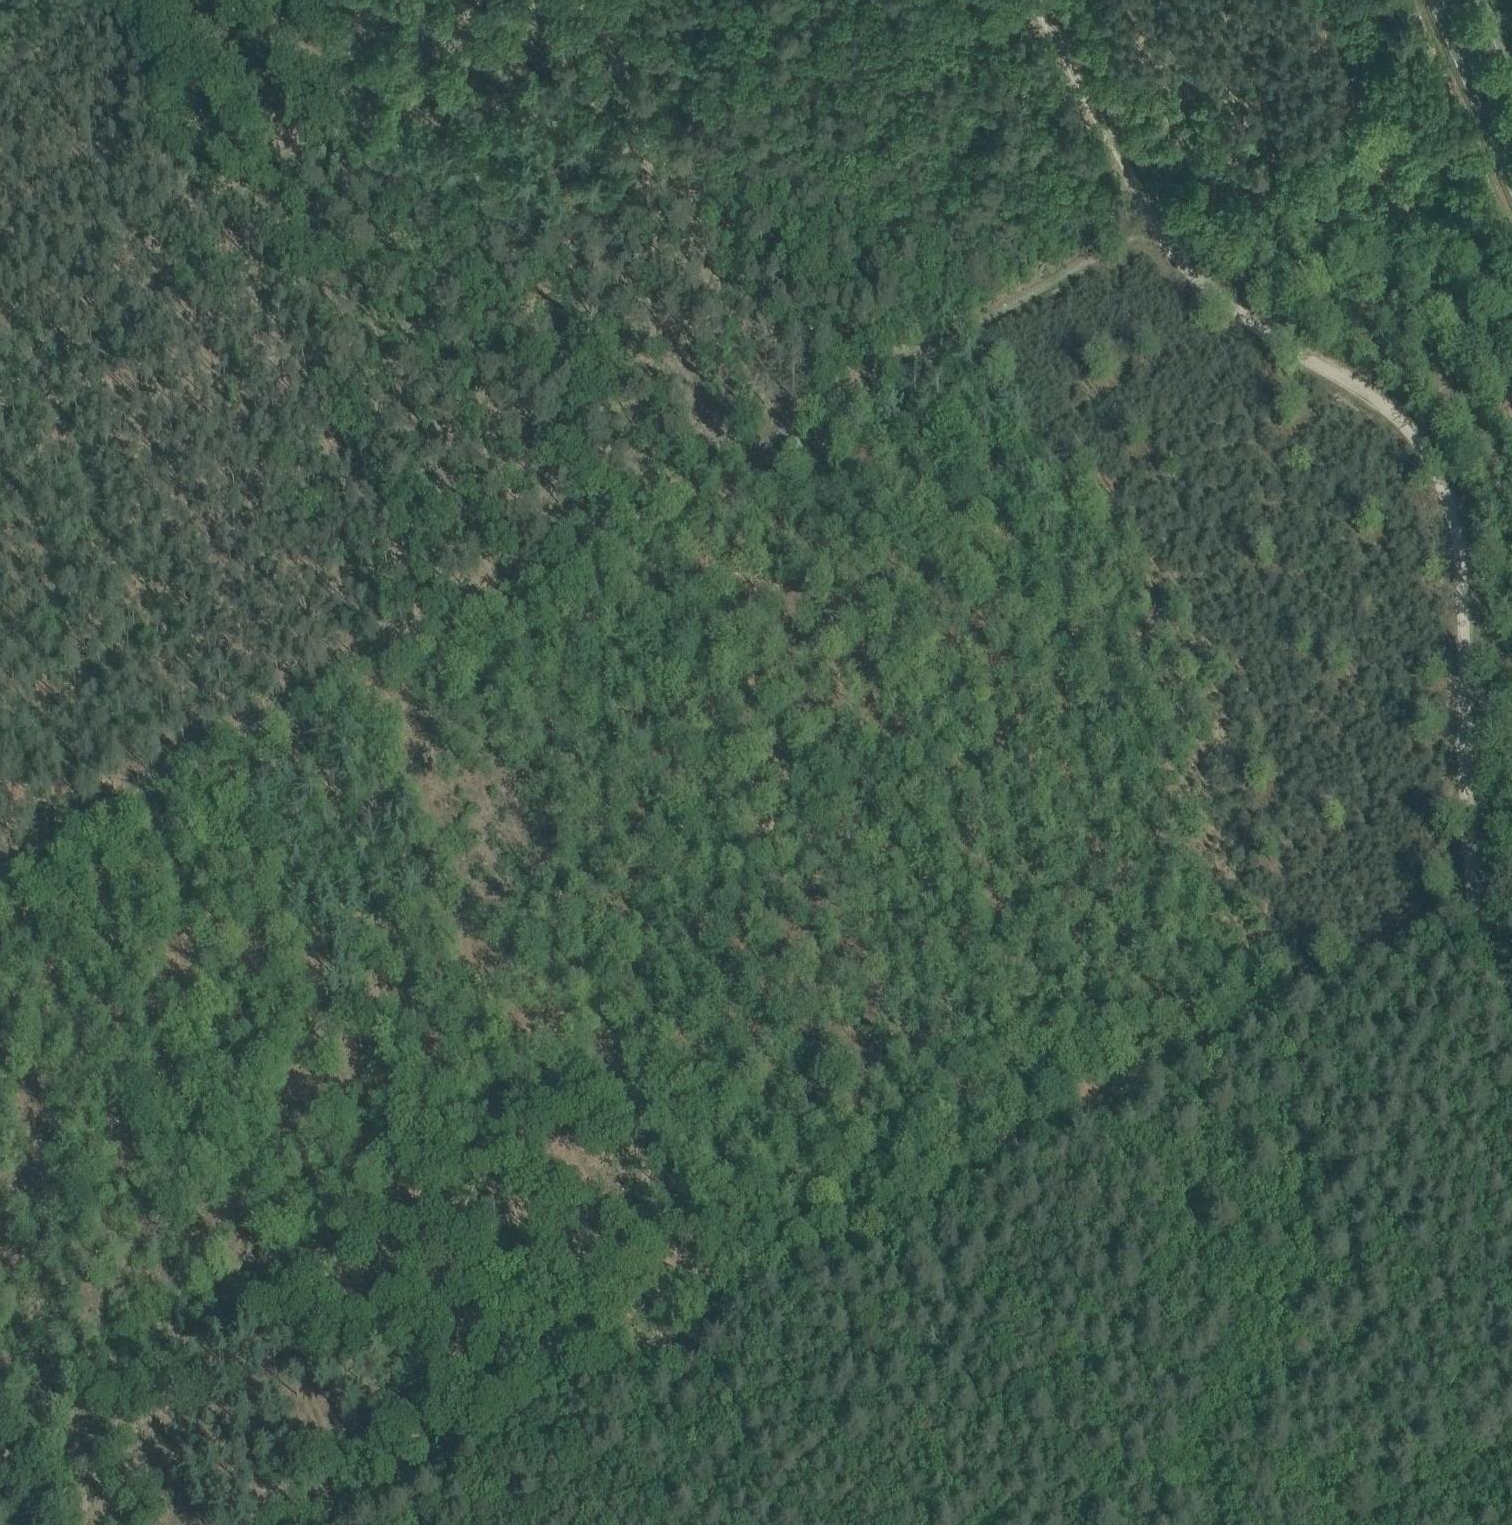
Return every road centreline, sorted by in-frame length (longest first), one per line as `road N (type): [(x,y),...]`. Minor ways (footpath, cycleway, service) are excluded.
road 1 (secondary): [(1511,161),(1444,0)]

